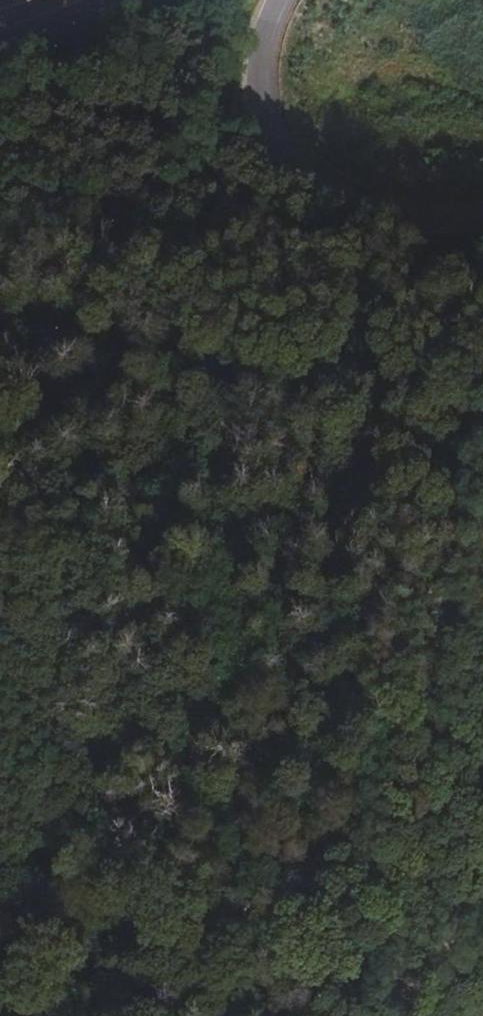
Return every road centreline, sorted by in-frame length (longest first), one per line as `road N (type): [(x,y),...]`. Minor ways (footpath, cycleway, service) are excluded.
road 1 (trunk): [(482,220),(398,216),(332,195),(283,157),(253,109),(253,69),(275,0)]

